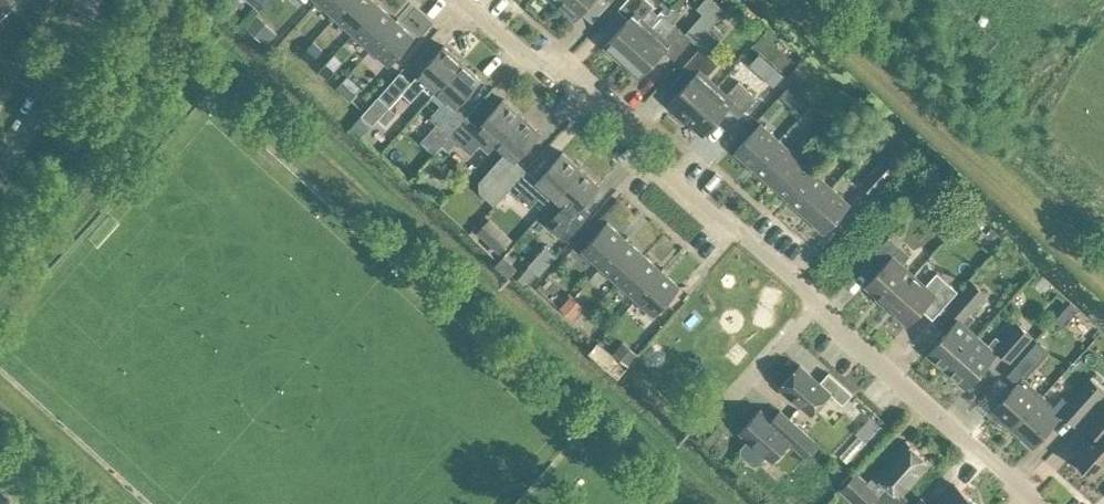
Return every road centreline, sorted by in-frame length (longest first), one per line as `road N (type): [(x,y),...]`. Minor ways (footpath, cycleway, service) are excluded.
road 1 (residential): [(812,303),(640,157),(590,102),(542,74),(458,0)]
road 2 (residential): [(1035,503),(812,303)]
road 3 (residential): [(0,162),(26,129),(90,0)]
road 4 (residential): [(729,396),(812,303)]

